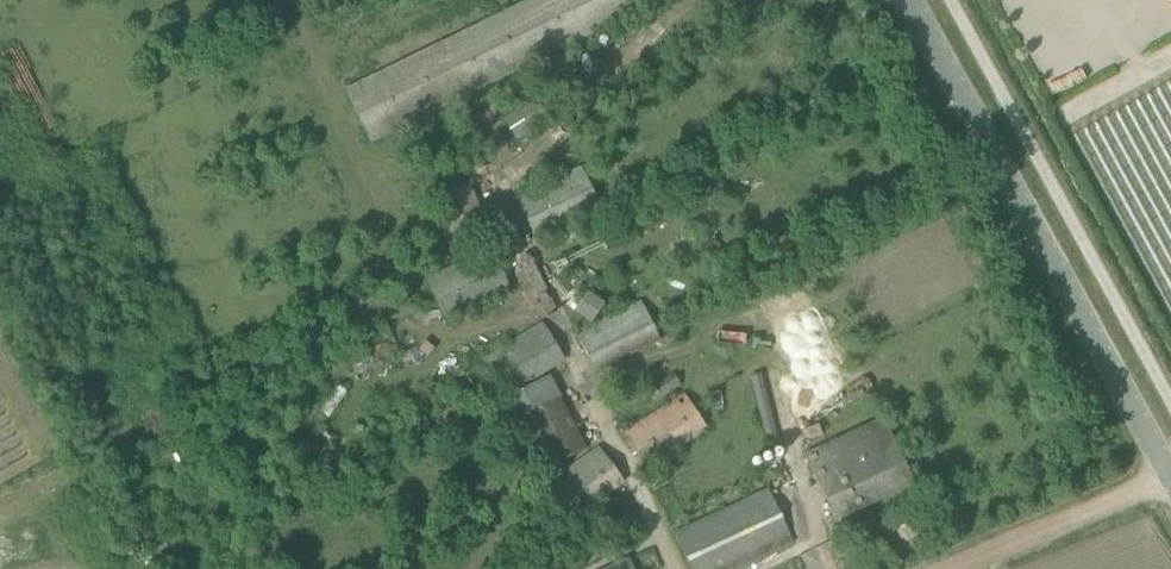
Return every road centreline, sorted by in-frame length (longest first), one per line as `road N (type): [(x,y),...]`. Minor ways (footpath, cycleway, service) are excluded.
road 1 (tertiary): [(1170,473),(910,0)]
road 2 (track): [(957,568),(1170,481)]

